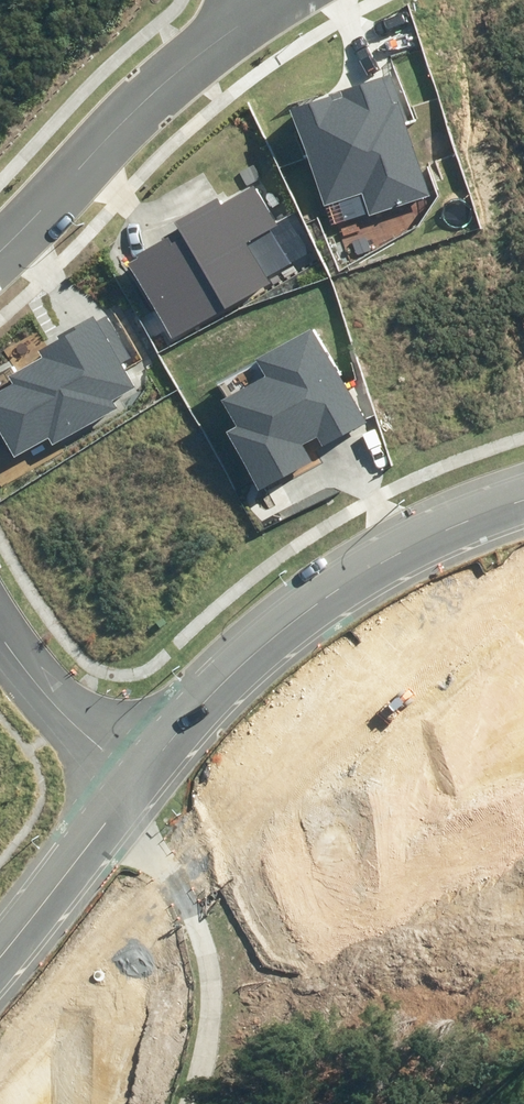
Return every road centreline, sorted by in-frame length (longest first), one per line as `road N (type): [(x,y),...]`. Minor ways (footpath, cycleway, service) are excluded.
road 1 (tertiary): [(139,783),(220,674),(339,584),(523,500)]
road 2 (residential): [(0,252),(143,102),(268,0)]
road 3 (tertiary): [(0,955),(139,783)]
road 4 (residential): [(0,636),(64,715),(139,783)]

